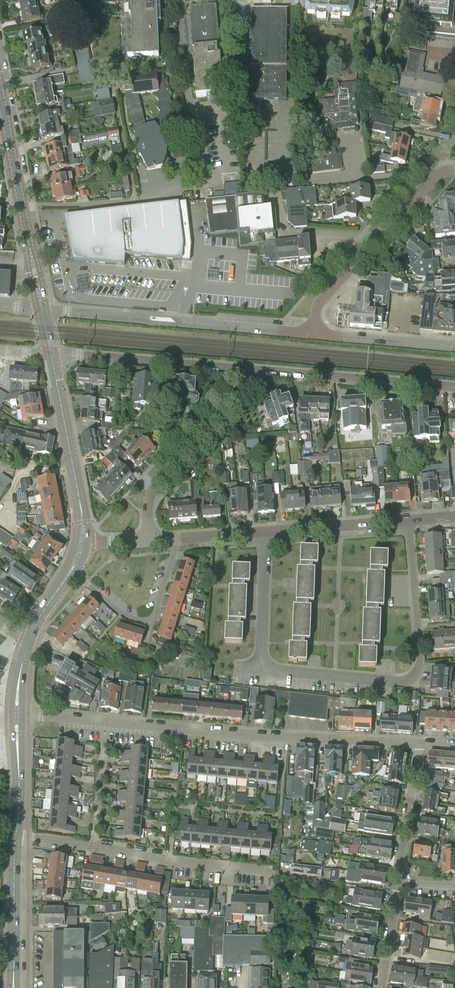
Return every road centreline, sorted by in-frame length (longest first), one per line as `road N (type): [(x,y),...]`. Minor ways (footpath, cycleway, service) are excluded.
road 1 (residential): [(420,745),(19,718)]
road 2 (residential): [(411,518),(415,674),(404,683),(262,673)]
road 3 (residential): [(43,311),(312,335)]
road 4 (residential): [(276,873),(20,839)]
road 5 (residential): [(312,335),(320,305),(430,182),(454,171)]
road 6 (secondary): [(43,311),(1,96)]
road 7 (residential): [(454,386),(247,370)]
road 8 (residential): [(147,538),(147,504),(160,481),(239,394),(247,370)]
road 9 (residential): [(247,370),(51,353)]
road 10 (secondary): [(83,542),(51,353)]
road 11 (residential): [(173,538),(149,622),(122,614),(74,570)]
road 12 (secondary): [(17,987),(20,839)]
road 13 (residential): [(265,532),(411,518)]
road 14 (residential): [(454,347),(312,335)]
road 15 (residential): [(262,673),(265,532)]
road 16 (residential): [(399,882),(420,745)]
road 17 (secondary): [(20,839),(19,718)]

